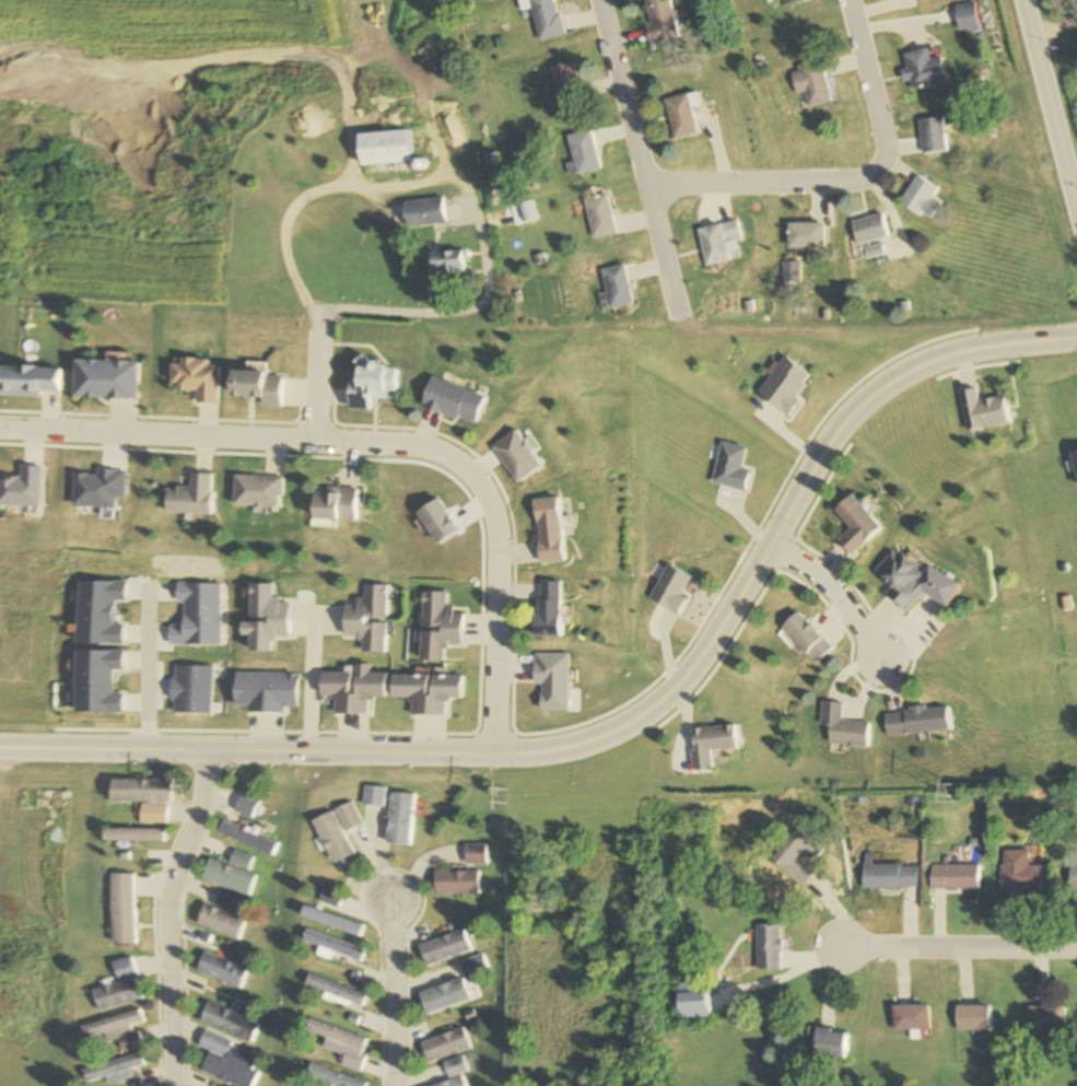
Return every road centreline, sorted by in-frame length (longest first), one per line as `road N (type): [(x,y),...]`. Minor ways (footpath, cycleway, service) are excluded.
road 1 (residential): [(1076,350),(973,353),(903,388),(820,471),(680,682),(617,732),(555,754),(0,748)]
road 2 (residential): [(0,426),(312,439),(457,456),(484,480),(497,522),(496,755)]
road 3 (residential): [(646,184),(869,180),(886,143),(848,0)]
road 4 (residential): [(167,1085),(168,921),(203,806),(207,751)]
road 5 (residential): [(679,310),(600,0)]
road 6 (residential): [(843,944),(1076,946)]
road 7 (tertiary): [(1076,218),(1022,0)]
road 8 (residential): [(389,1085),(389,900)]
road 9 (residential): [(762,558),(838,603),(885,656)]
road 10 (residential): [(312,439),(312,313)]

